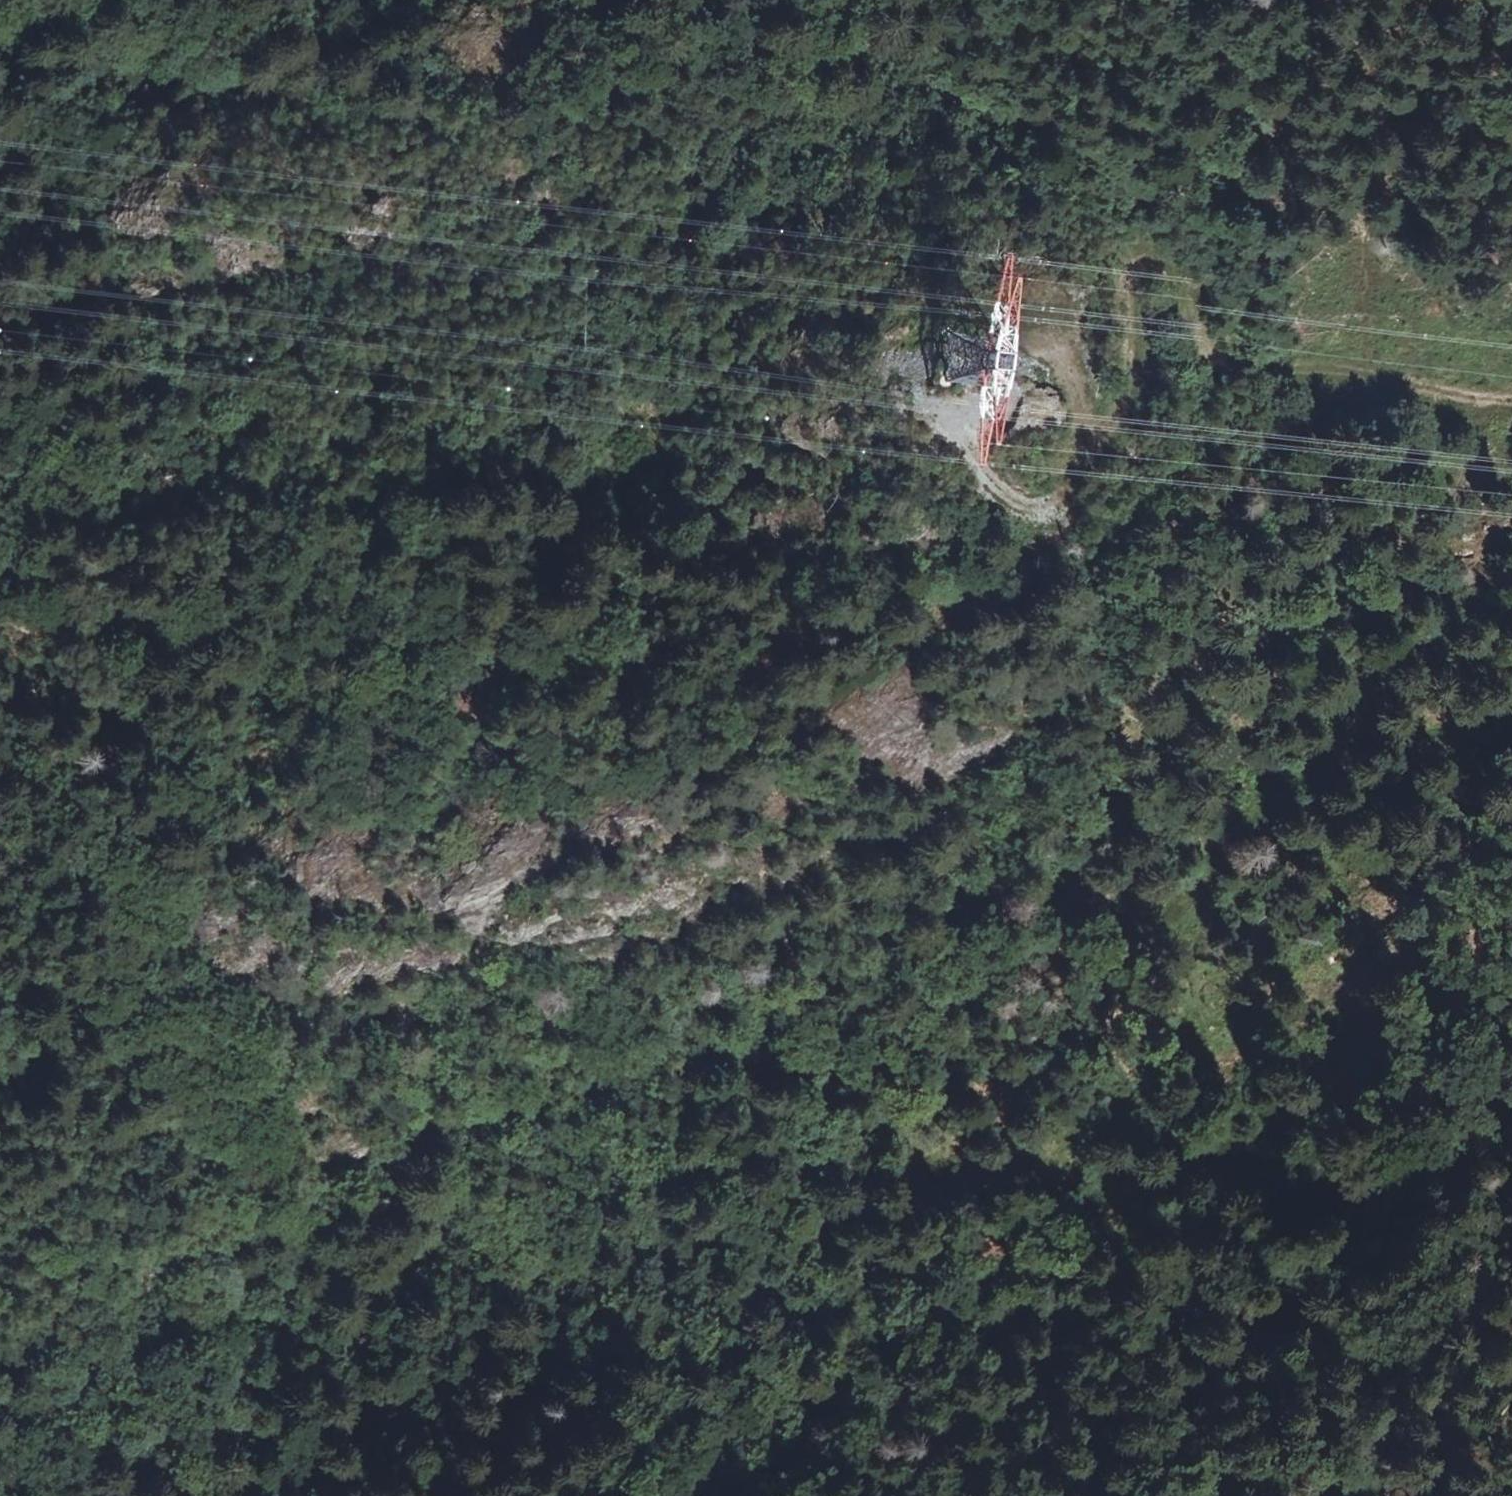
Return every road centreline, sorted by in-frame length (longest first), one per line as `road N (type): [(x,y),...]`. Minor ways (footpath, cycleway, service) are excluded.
road 1 (track): [(1511,400),(1240,357),(1191,341),(1183,292),(1158,244),(1134,248),(1120,416),(1091,464),(1044,501),(1011,500),(956,423),(978,406)]

